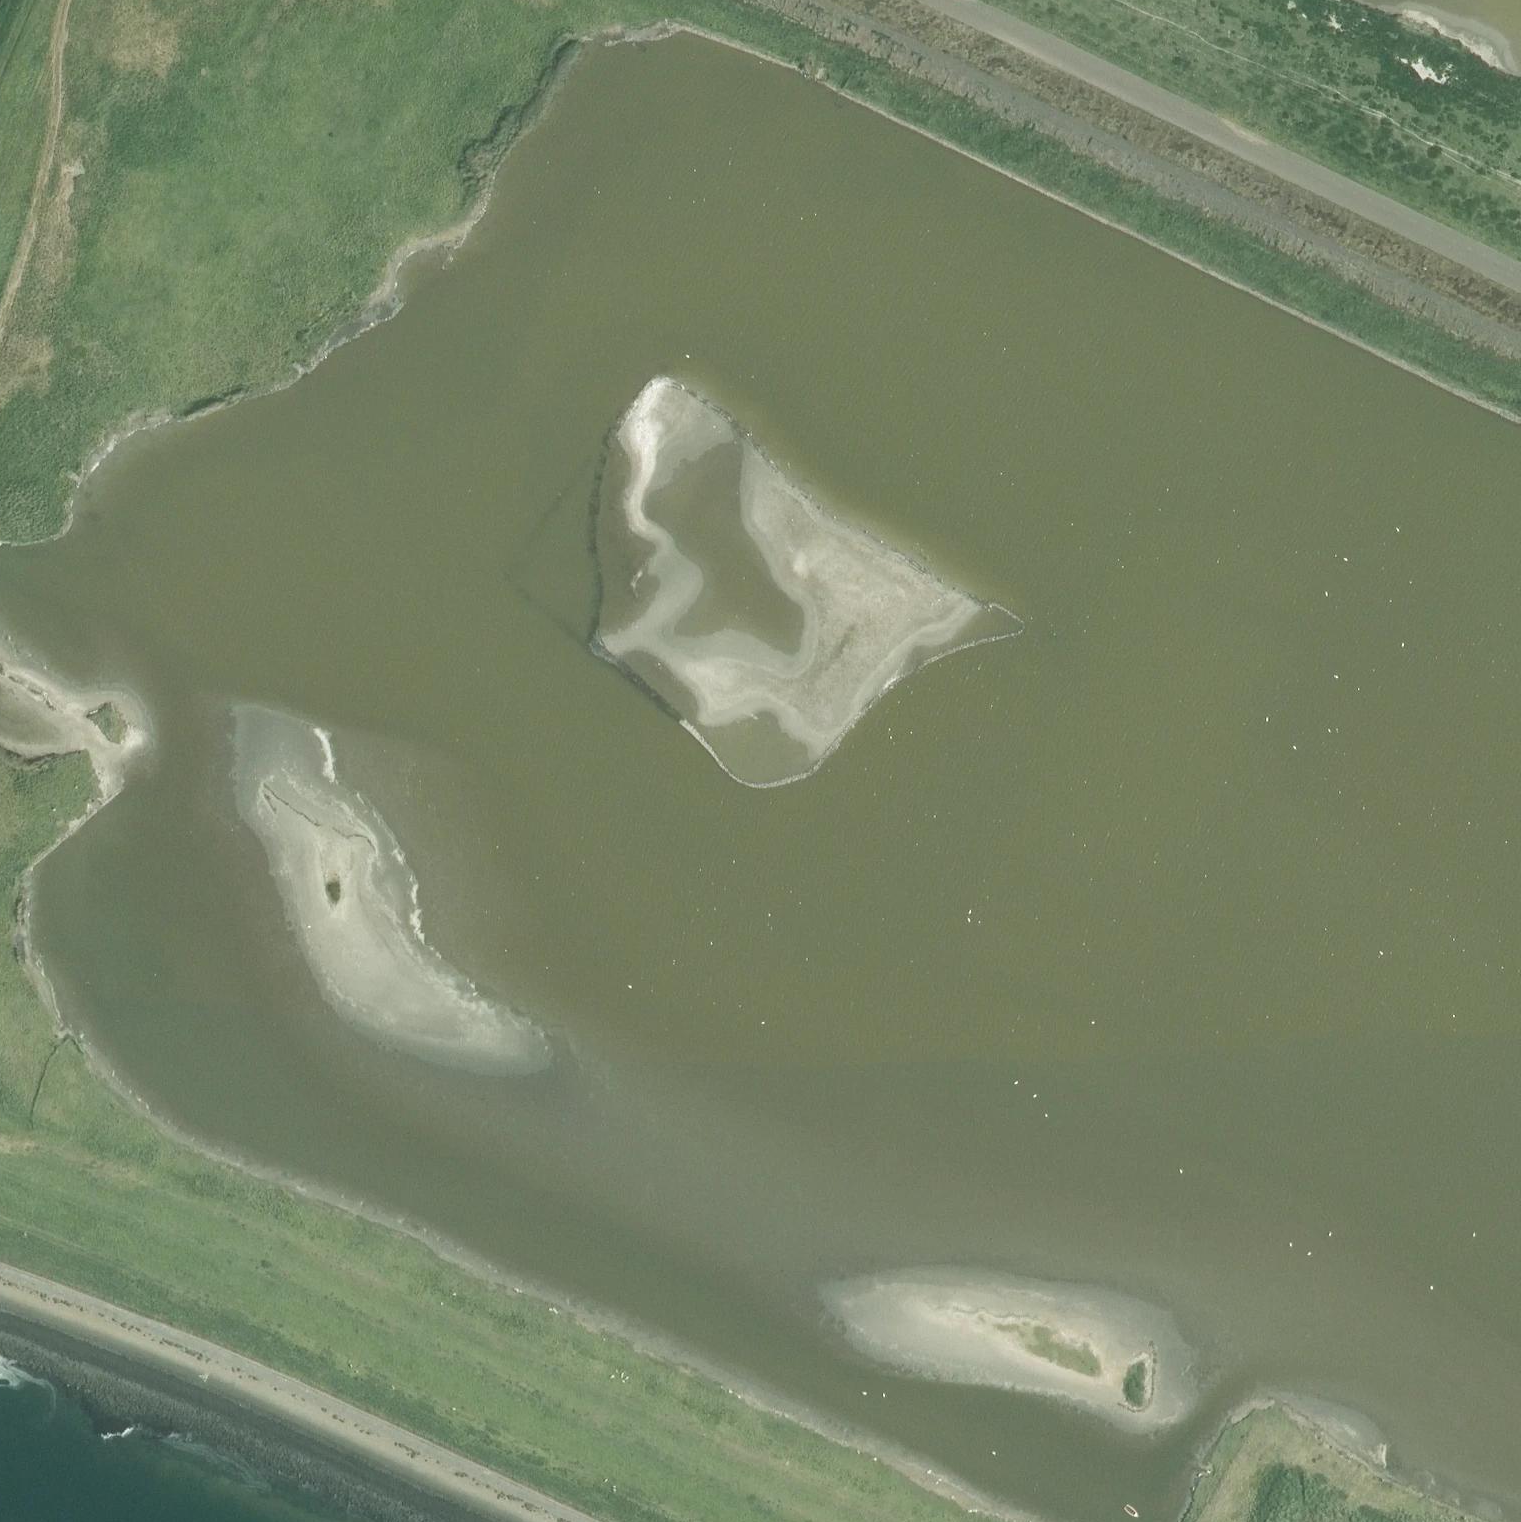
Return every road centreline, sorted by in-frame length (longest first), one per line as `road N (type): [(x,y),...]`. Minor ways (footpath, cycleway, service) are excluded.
road 1 (unclassified): [(1520,281),(1191,111),(949,0)]

